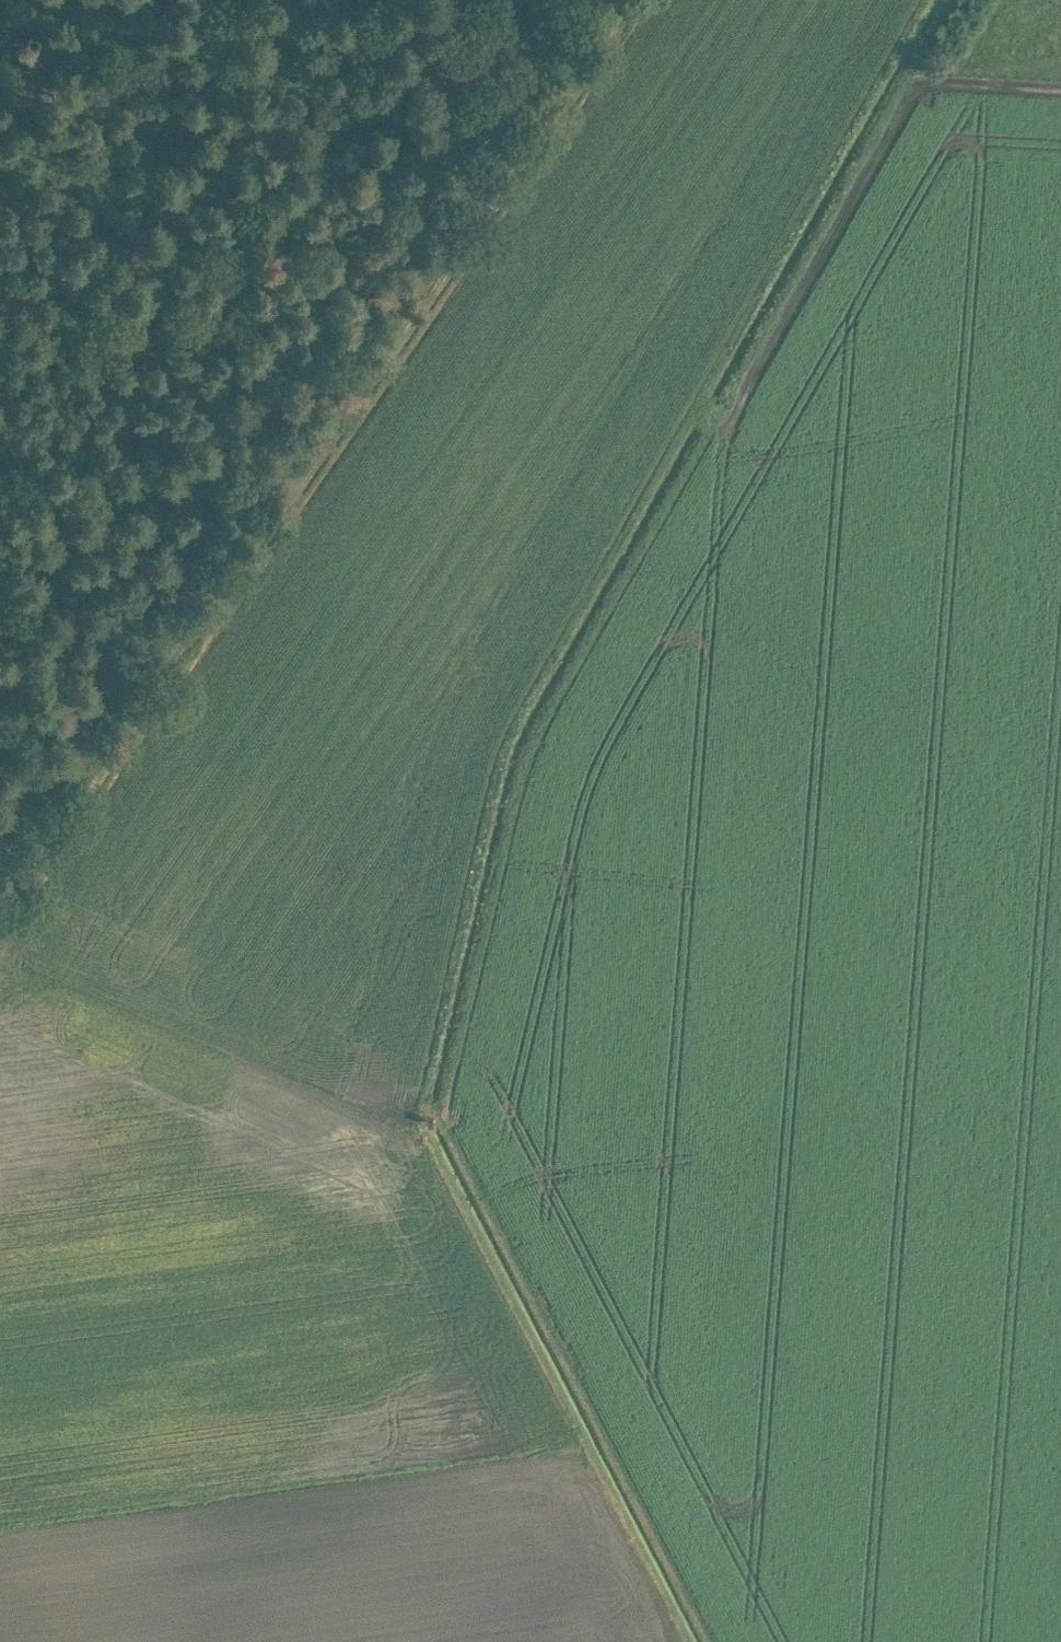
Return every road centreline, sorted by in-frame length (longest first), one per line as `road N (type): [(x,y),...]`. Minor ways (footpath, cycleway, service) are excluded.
road 1 (track): [(635,0),(104,766),(41,851),(0,887)]

